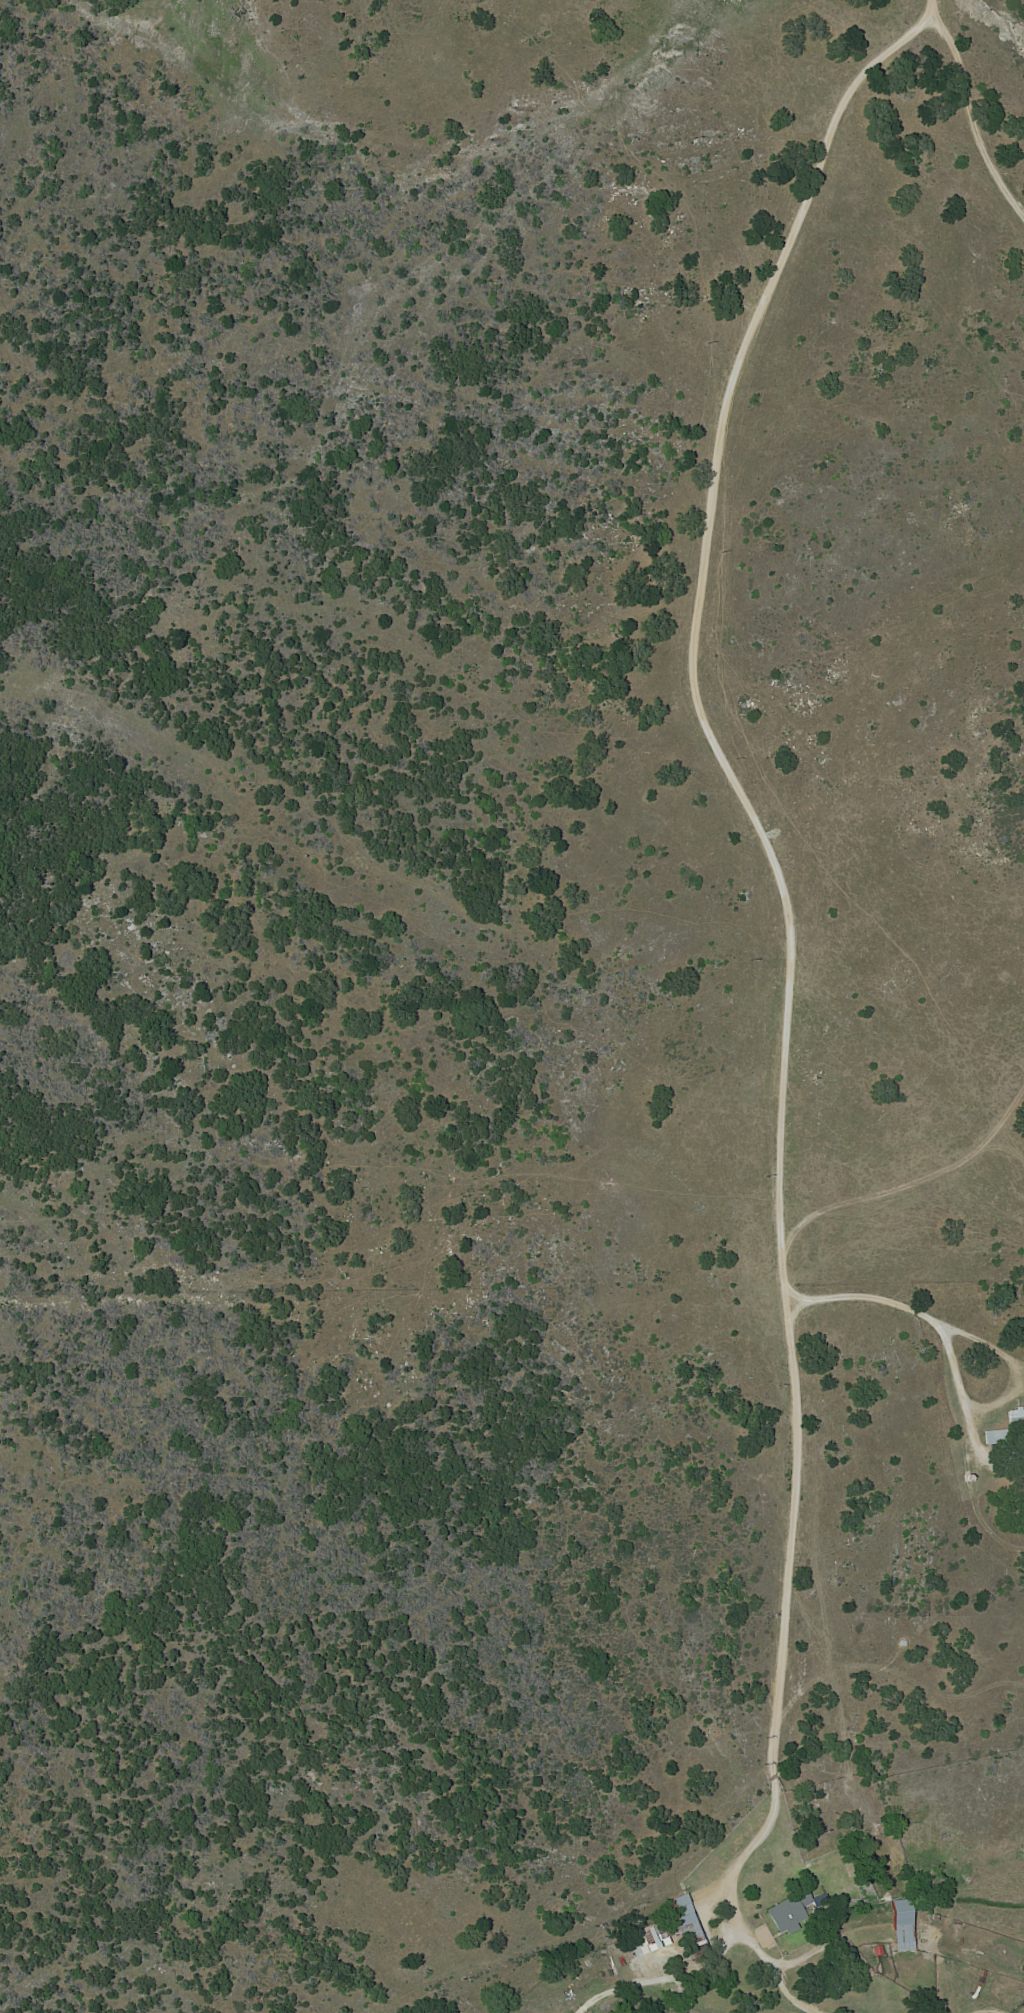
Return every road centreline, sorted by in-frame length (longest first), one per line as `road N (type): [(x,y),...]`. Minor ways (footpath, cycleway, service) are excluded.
road 1 (residential): [(735,1856),(769,1800),(768,1734),(794,1481),(775,1208),(784,902),(694,710),(688,671),(725,391),(842,94),(932,16)]
road 2 (residential): [(939,0),(932,16),(978,147),(1023,238)]

